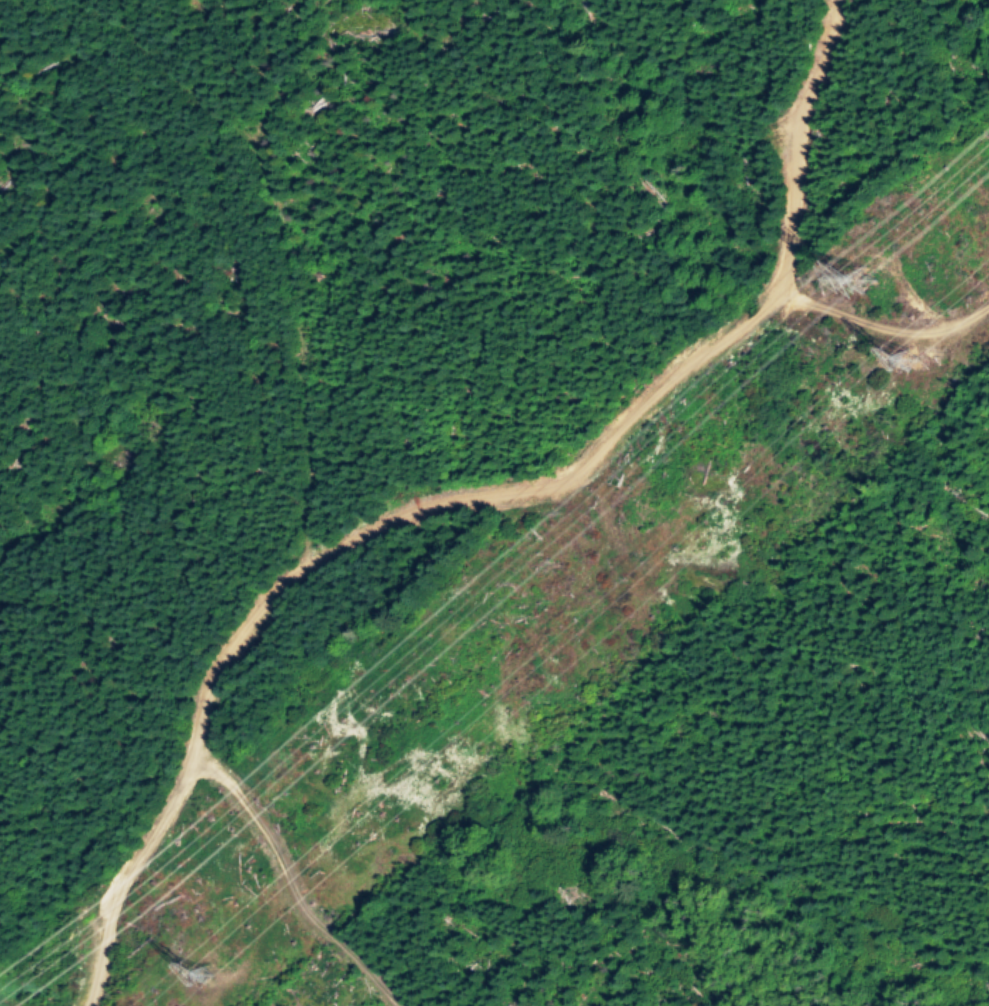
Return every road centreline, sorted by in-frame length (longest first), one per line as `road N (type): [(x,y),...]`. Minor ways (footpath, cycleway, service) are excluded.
road 1 (track): [(89,1005),(116,912),(191,764),(235,629),(372,529),(452,499),(571,480),(777,298),(801,131),(837,28),(835,0)]
road 2 (track): [(371,1005),(294,902),(234,791),(191,764)]
road 3 (track): [(988,312),(960,330),(842,331),(804,299),(777,298)]

